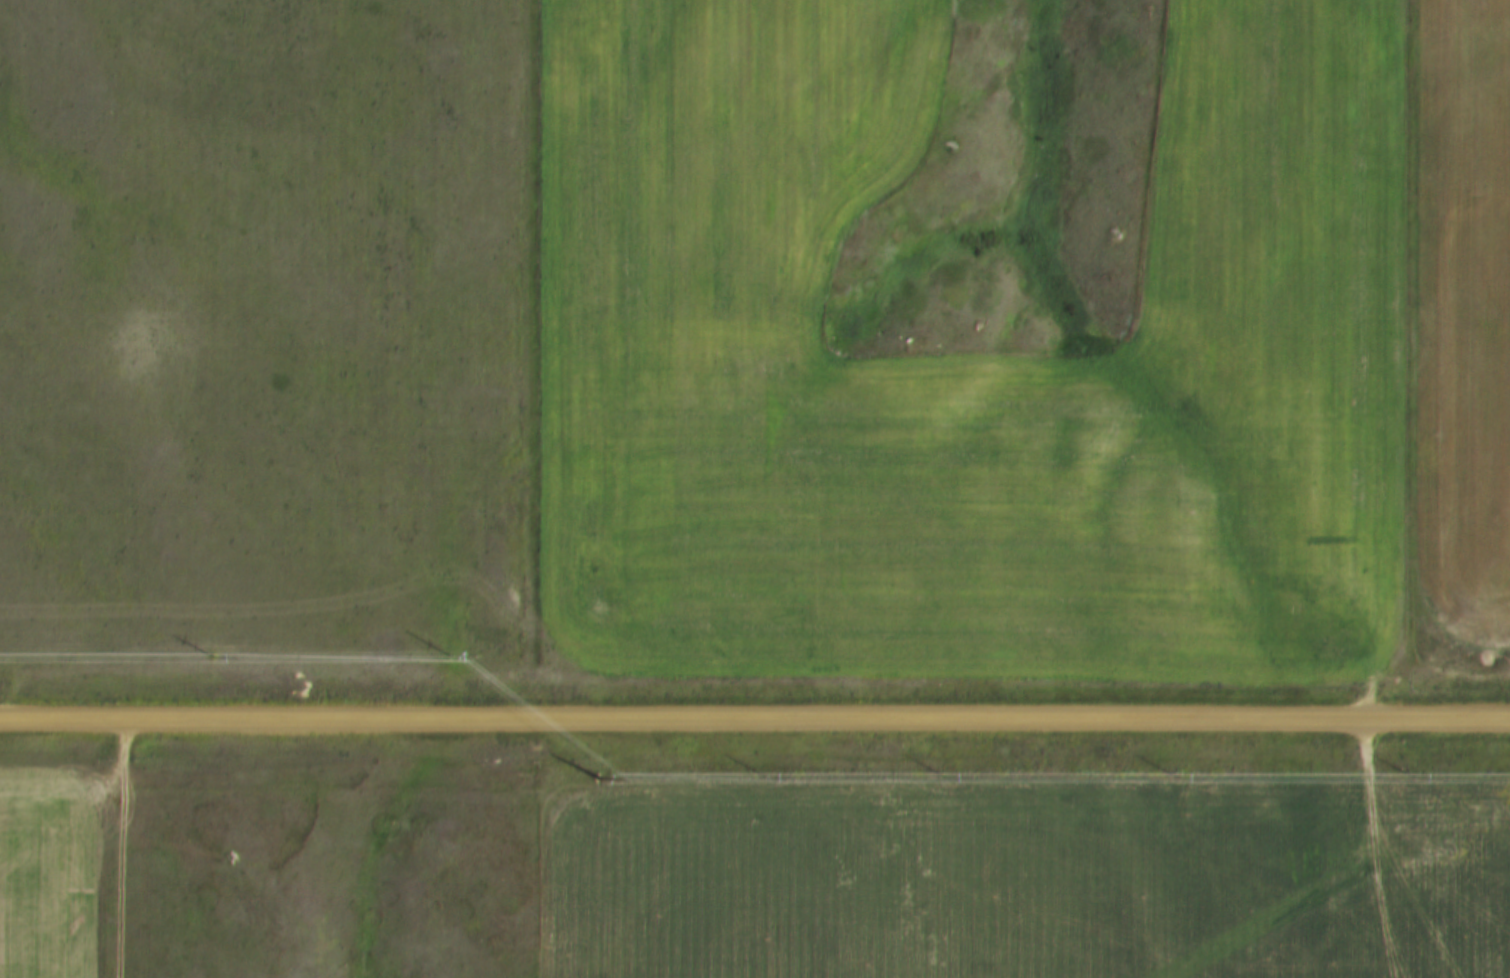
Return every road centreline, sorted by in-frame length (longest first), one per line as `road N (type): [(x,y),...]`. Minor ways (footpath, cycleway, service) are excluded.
road 1 (tertiary): [(0,721),(1509,720)]

